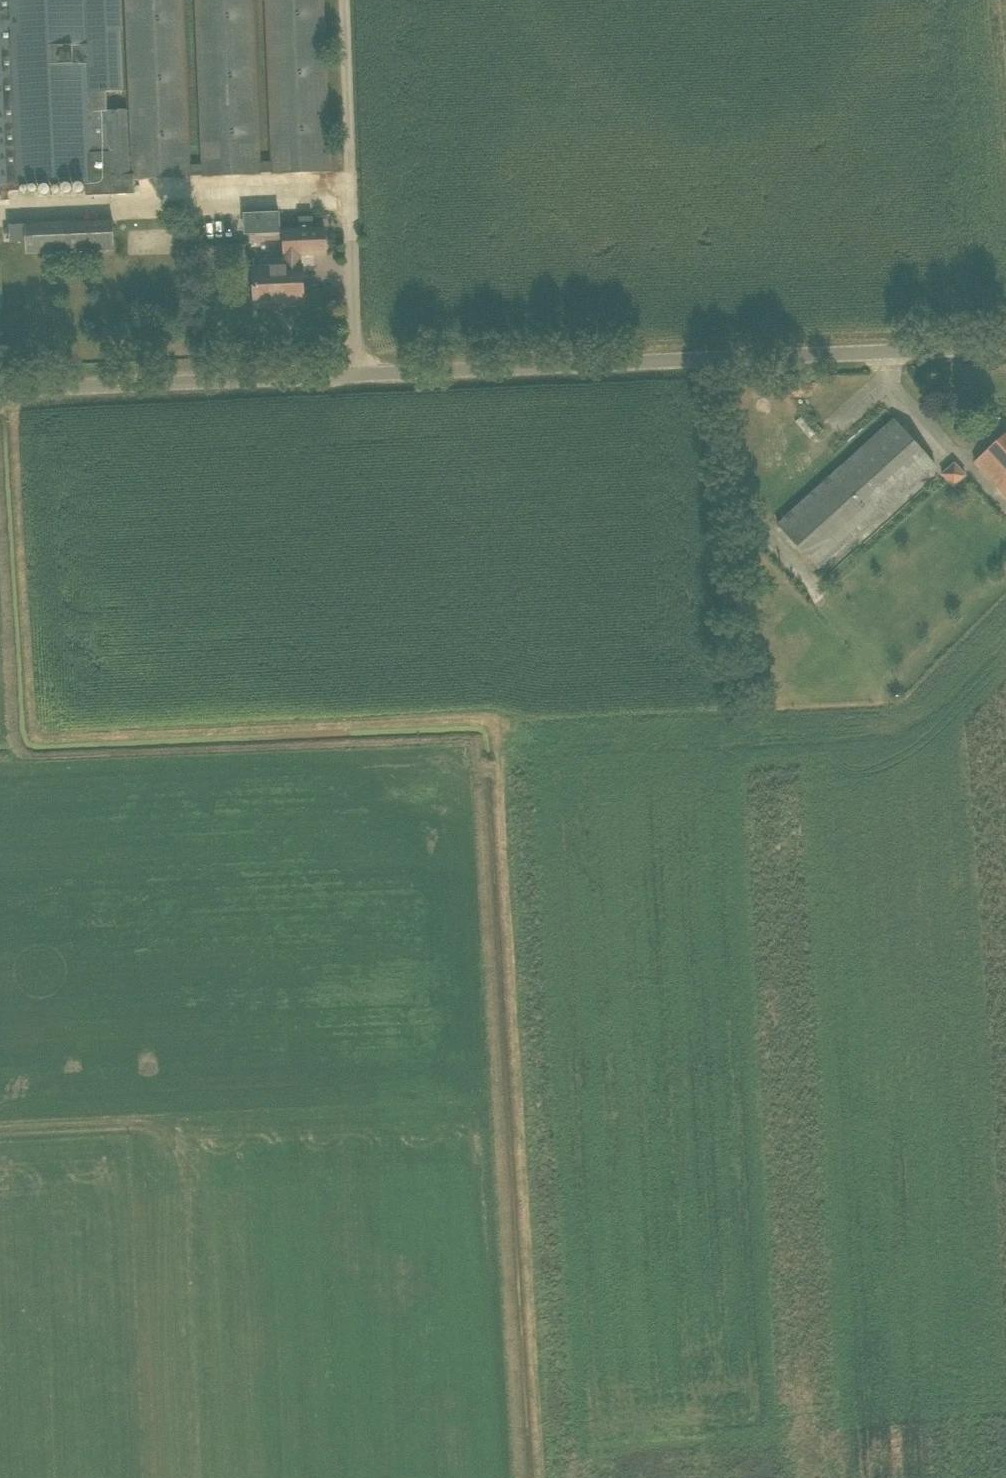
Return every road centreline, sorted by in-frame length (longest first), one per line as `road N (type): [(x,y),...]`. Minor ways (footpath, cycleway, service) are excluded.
road 1 (unclassified): [(0,390),(1005,345)]

